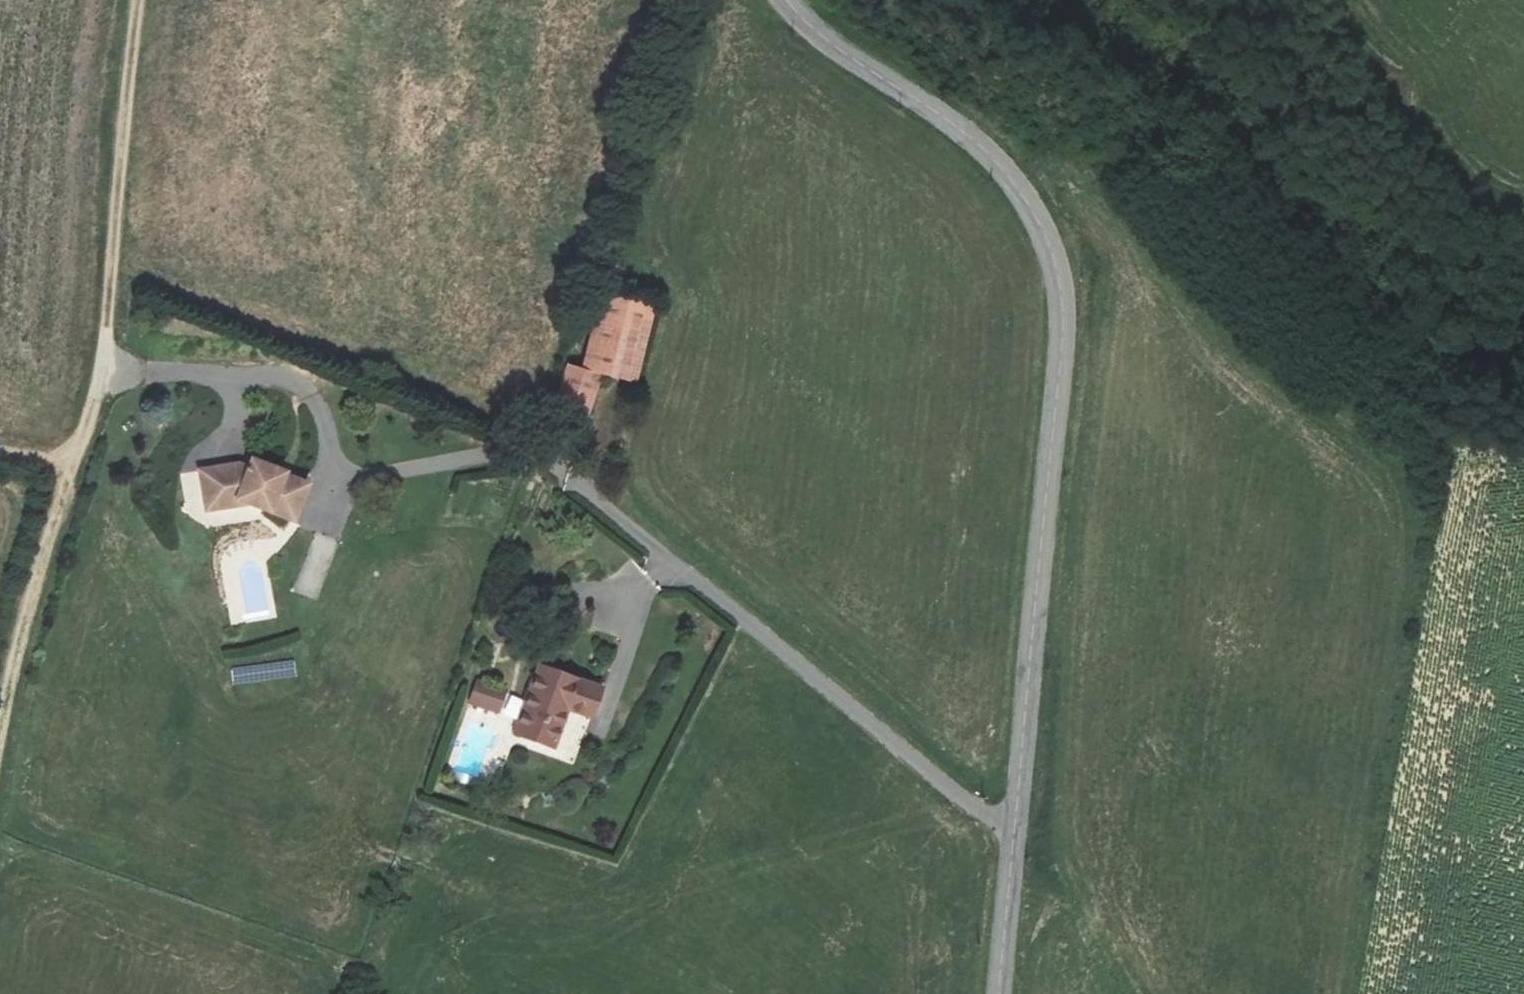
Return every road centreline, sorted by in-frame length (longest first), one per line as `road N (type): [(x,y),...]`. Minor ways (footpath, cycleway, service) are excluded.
road 1 (unclassified): [(999,993),(1062,350),(1059,277),(1047,237),(999,165),(961,129),(840,51),(786,0)]
road 2 (track): [(139,0),(105,374),(73,467)]
road 3 (track): [(0,736),(73,467)]

